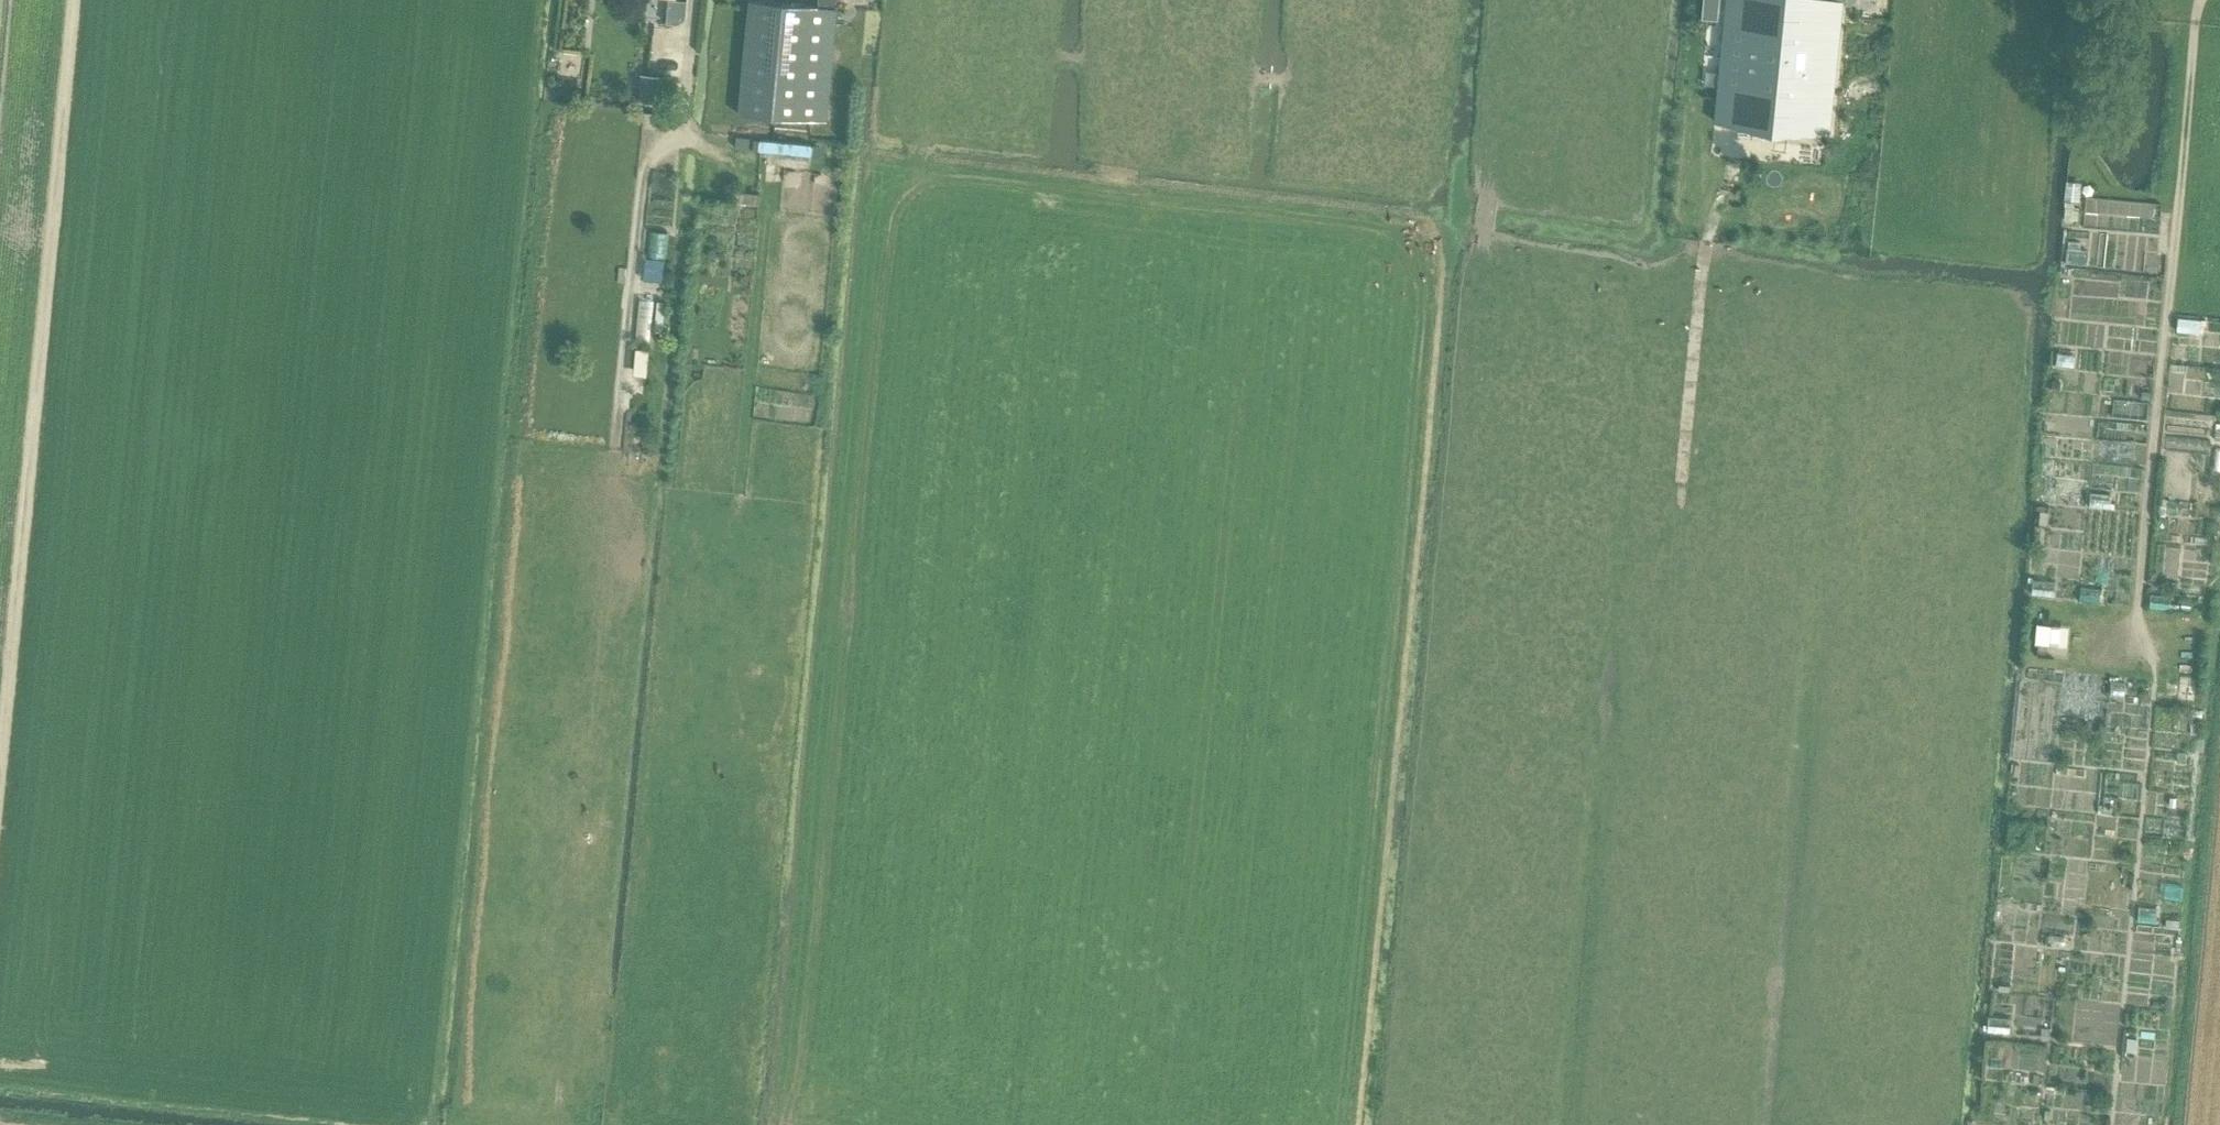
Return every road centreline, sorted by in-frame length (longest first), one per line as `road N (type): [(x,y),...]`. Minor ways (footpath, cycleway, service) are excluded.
road 1 (track): [(0,765),(75,0)]

